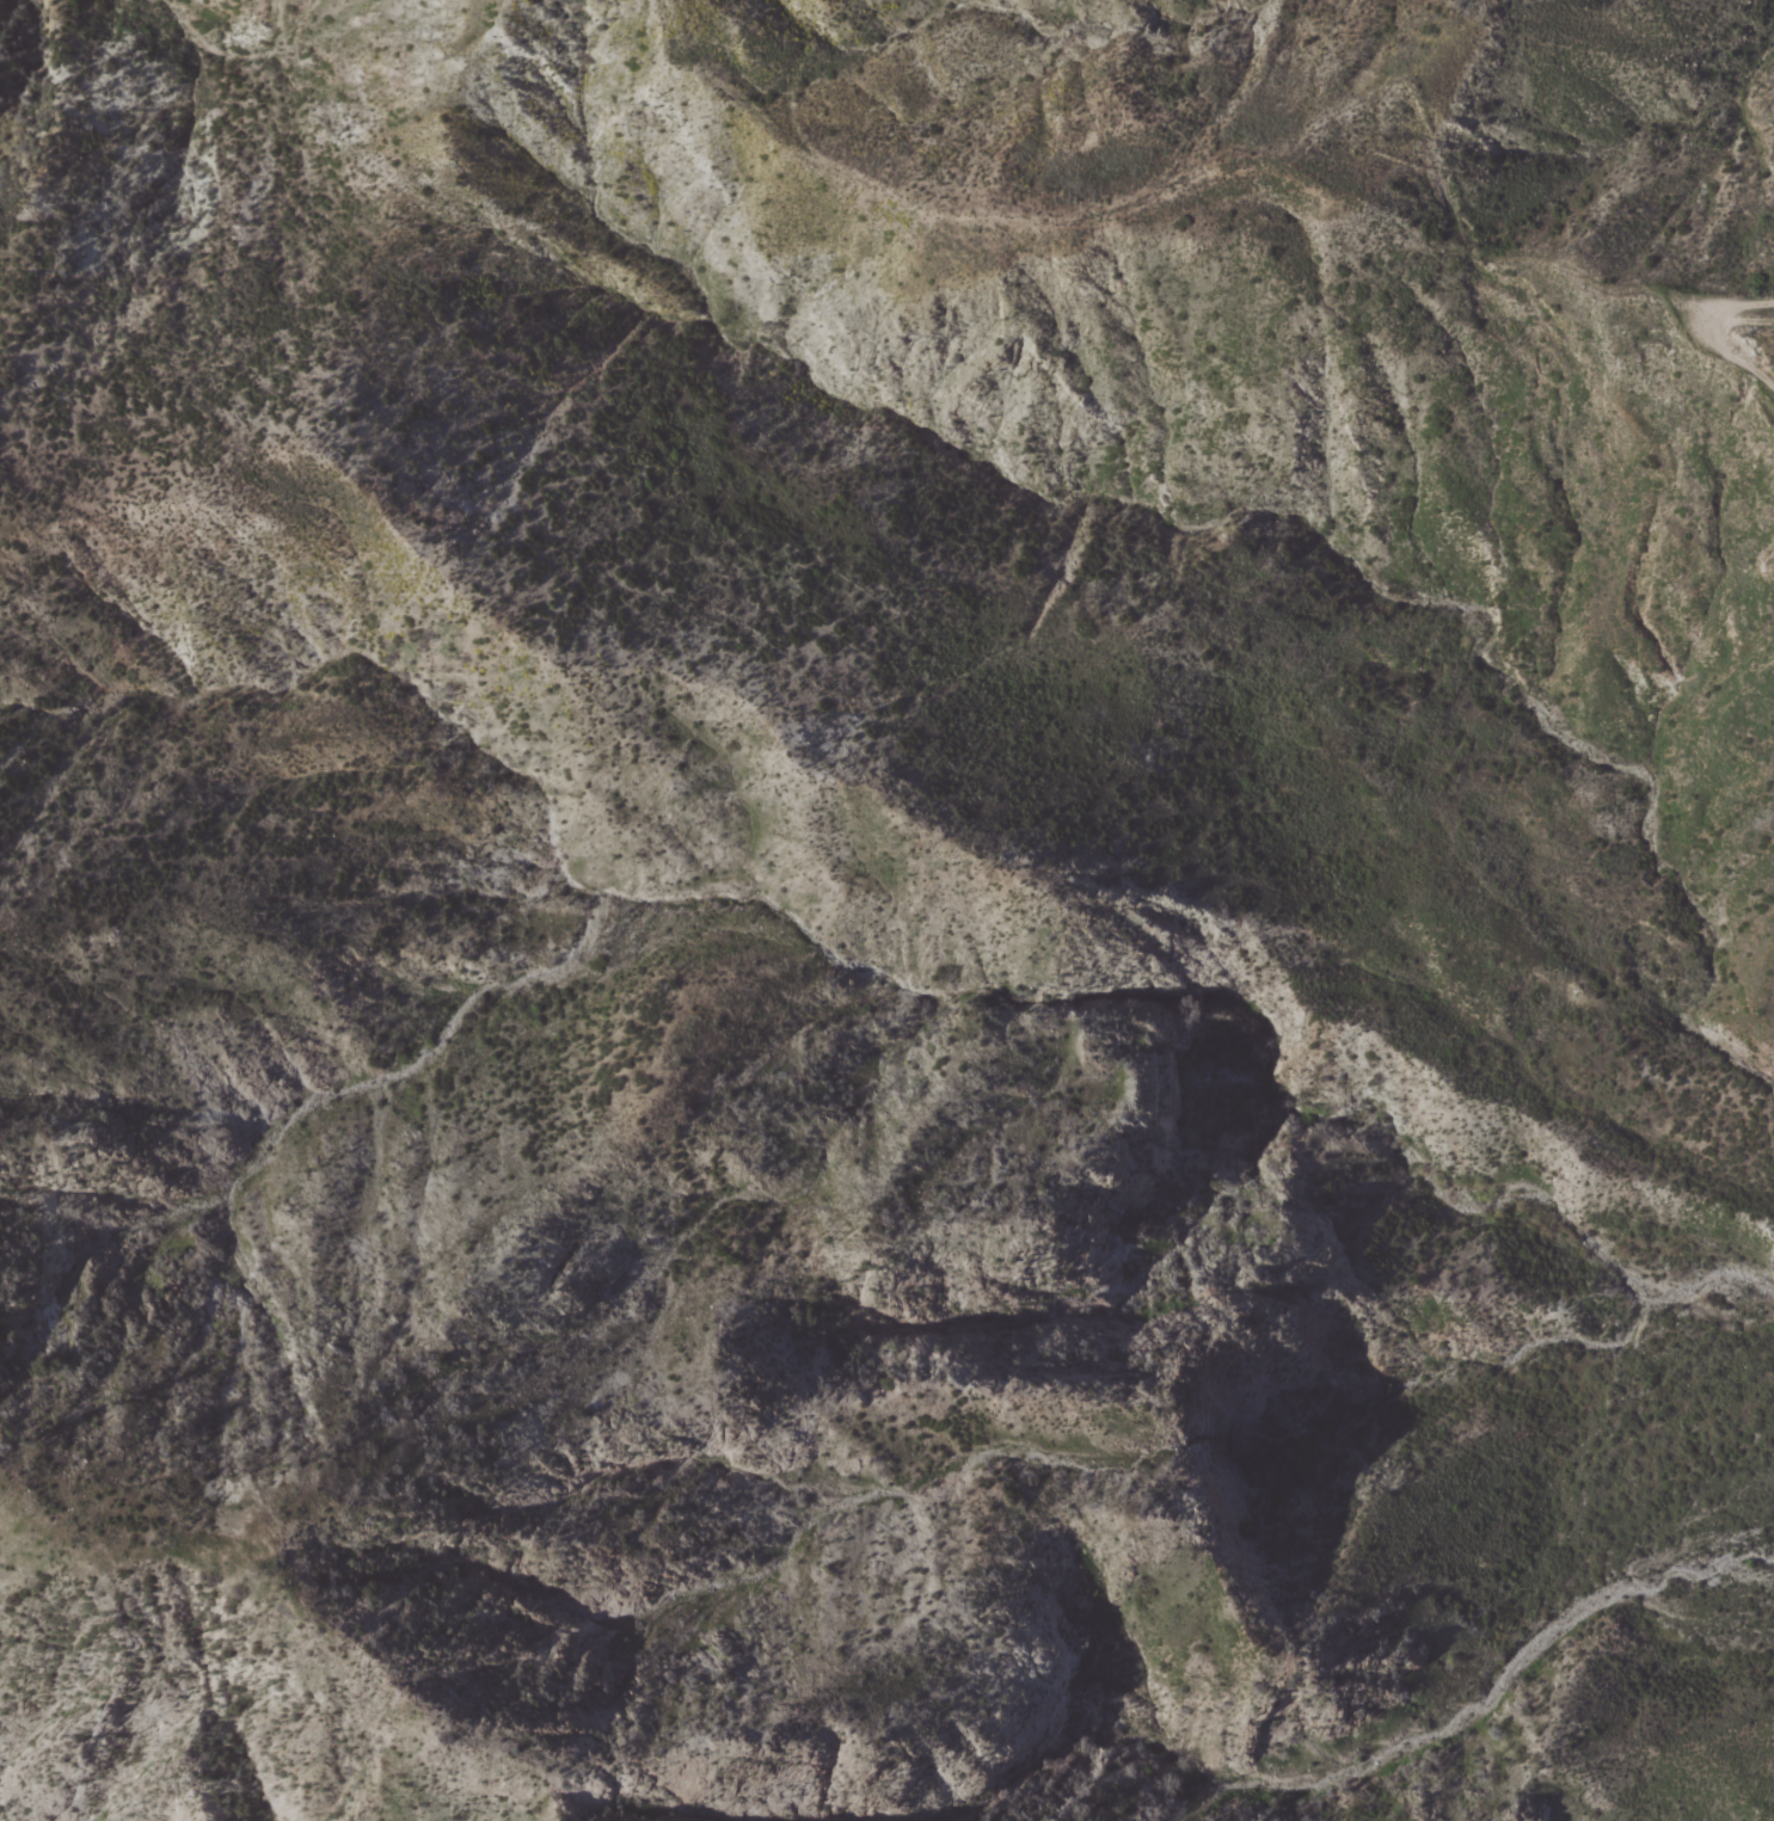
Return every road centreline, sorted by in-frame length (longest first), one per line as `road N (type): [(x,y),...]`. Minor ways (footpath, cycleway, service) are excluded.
road 1 (track): [(1773,300),(1726,308),(1712,320),(1714,338),(1773,390)]

